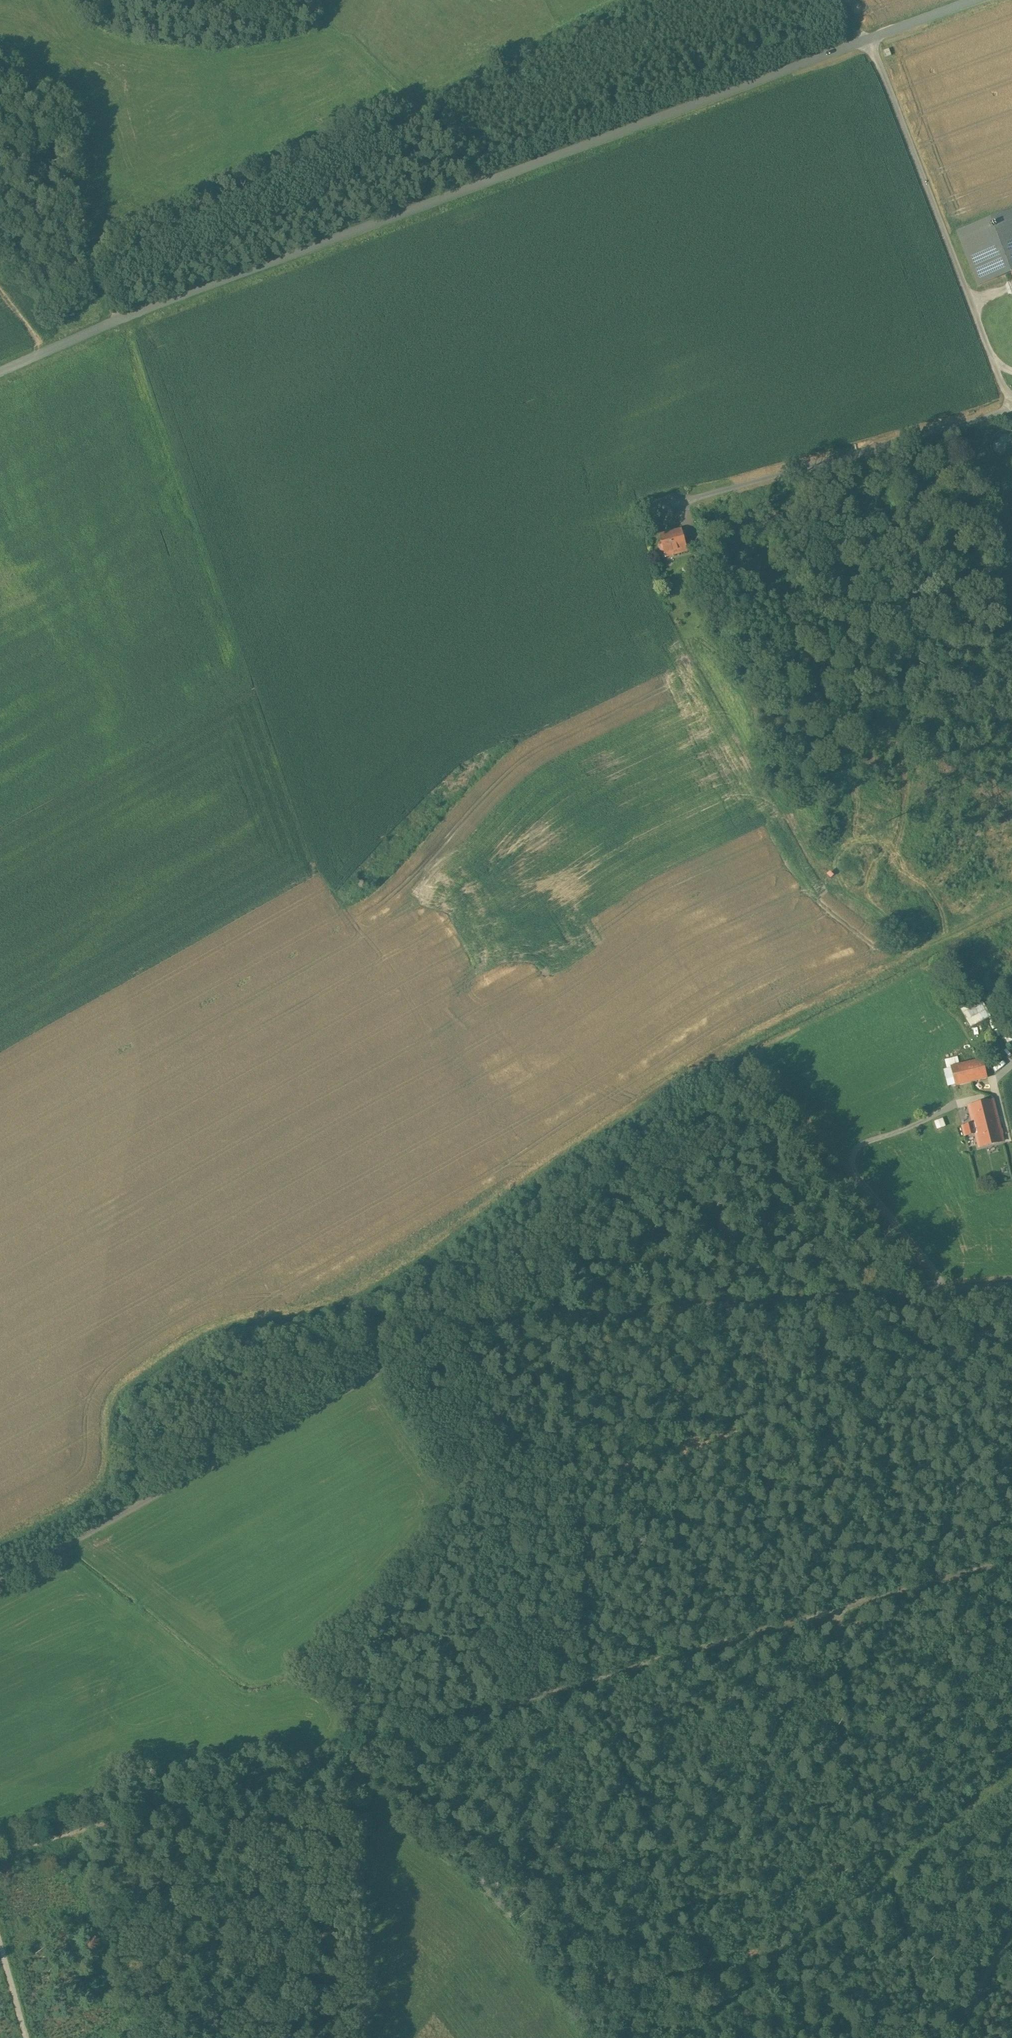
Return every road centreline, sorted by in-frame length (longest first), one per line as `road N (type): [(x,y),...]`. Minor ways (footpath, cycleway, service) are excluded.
road 1 (unclassified): [(0,1580),(393,1366),(488,1325),(1011,1284)]
road 2 (unclassified): [(867,41),(127,317),(0,372)]
road 3 (unclassified): [(1011,393),(1002,385),(867,41)]
road 4 (unclassified): [(656,508),(1011,401)]
road 5 (track): [(486,183),(402,92)]
road 6 (track): [(1011,1931),(952,2037)]

